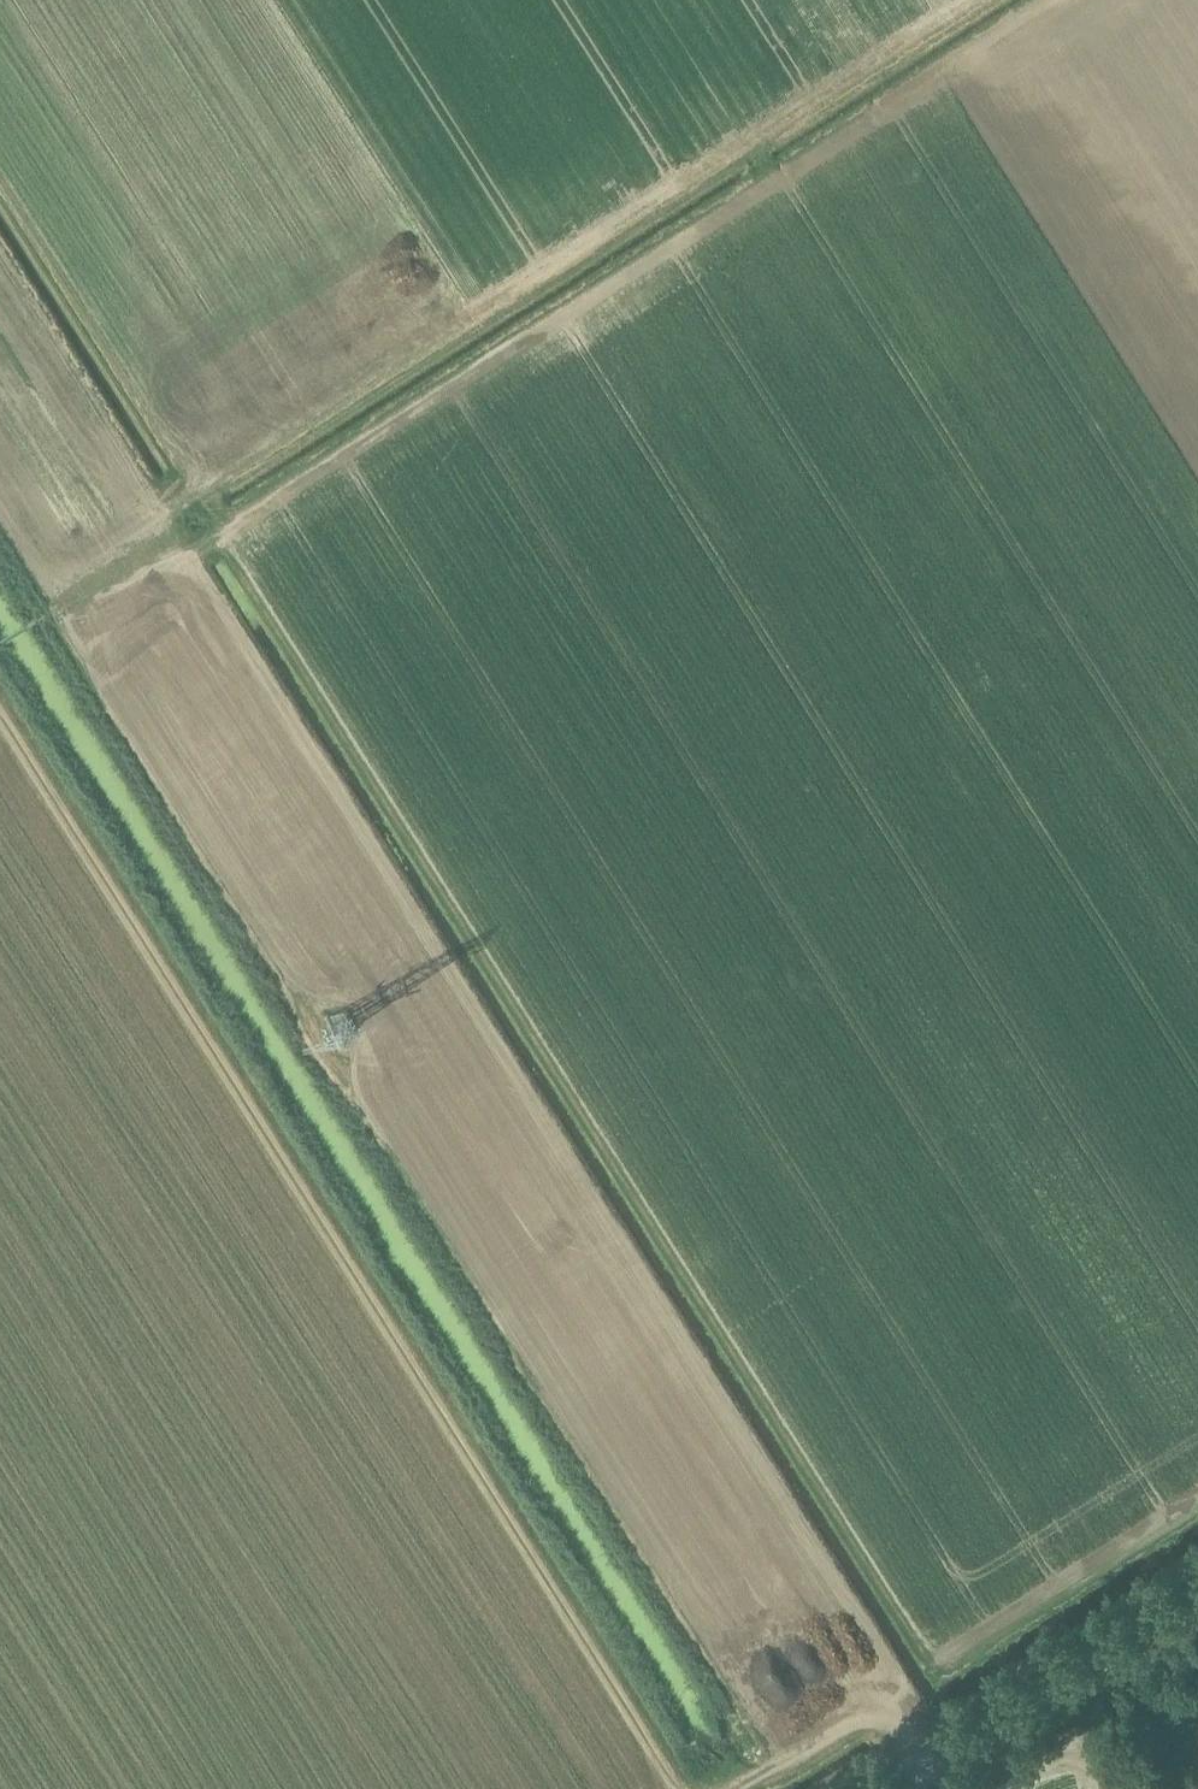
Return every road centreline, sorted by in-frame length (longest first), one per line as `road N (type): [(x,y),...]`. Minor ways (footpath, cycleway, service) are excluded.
road 1 (unclassified): [(890,1788),(1197,1594)]

